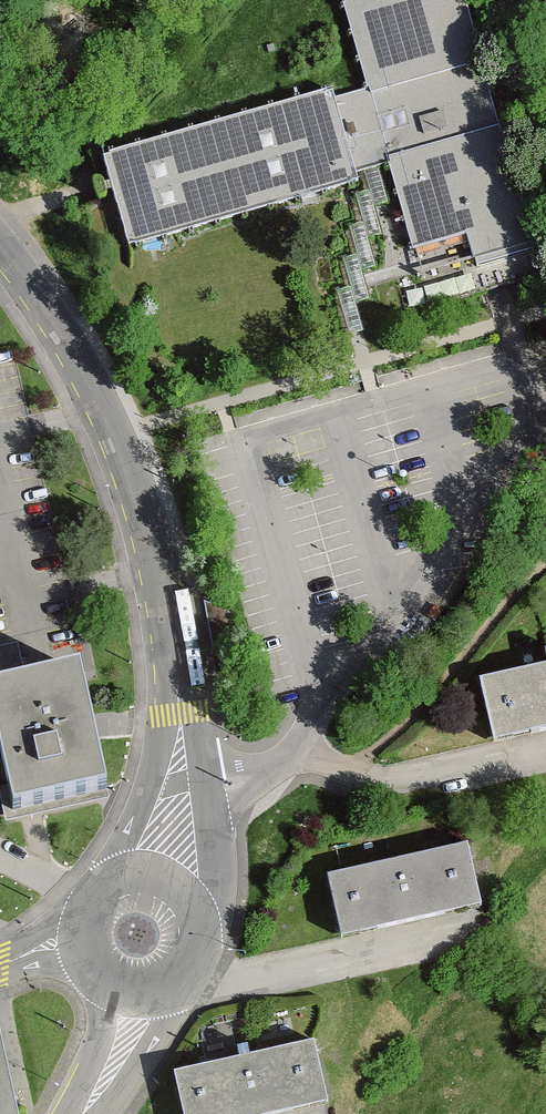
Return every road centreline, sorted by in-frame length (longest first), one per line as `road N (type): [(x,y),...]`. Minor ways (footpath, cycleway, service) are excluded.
road 1 (trunk): [(225,1113),(253,693),(257,95),(247,0)]
road 2 (residential): [(0,246),(71,343),(115,435),(159,569),(180,713),(162,877)]
road 3 (residential): [(137,990),(180,976),(198,949),(190,898),(162,877)]
road 4 (residential): [(137,990),(130,1033),(82,1113)]

